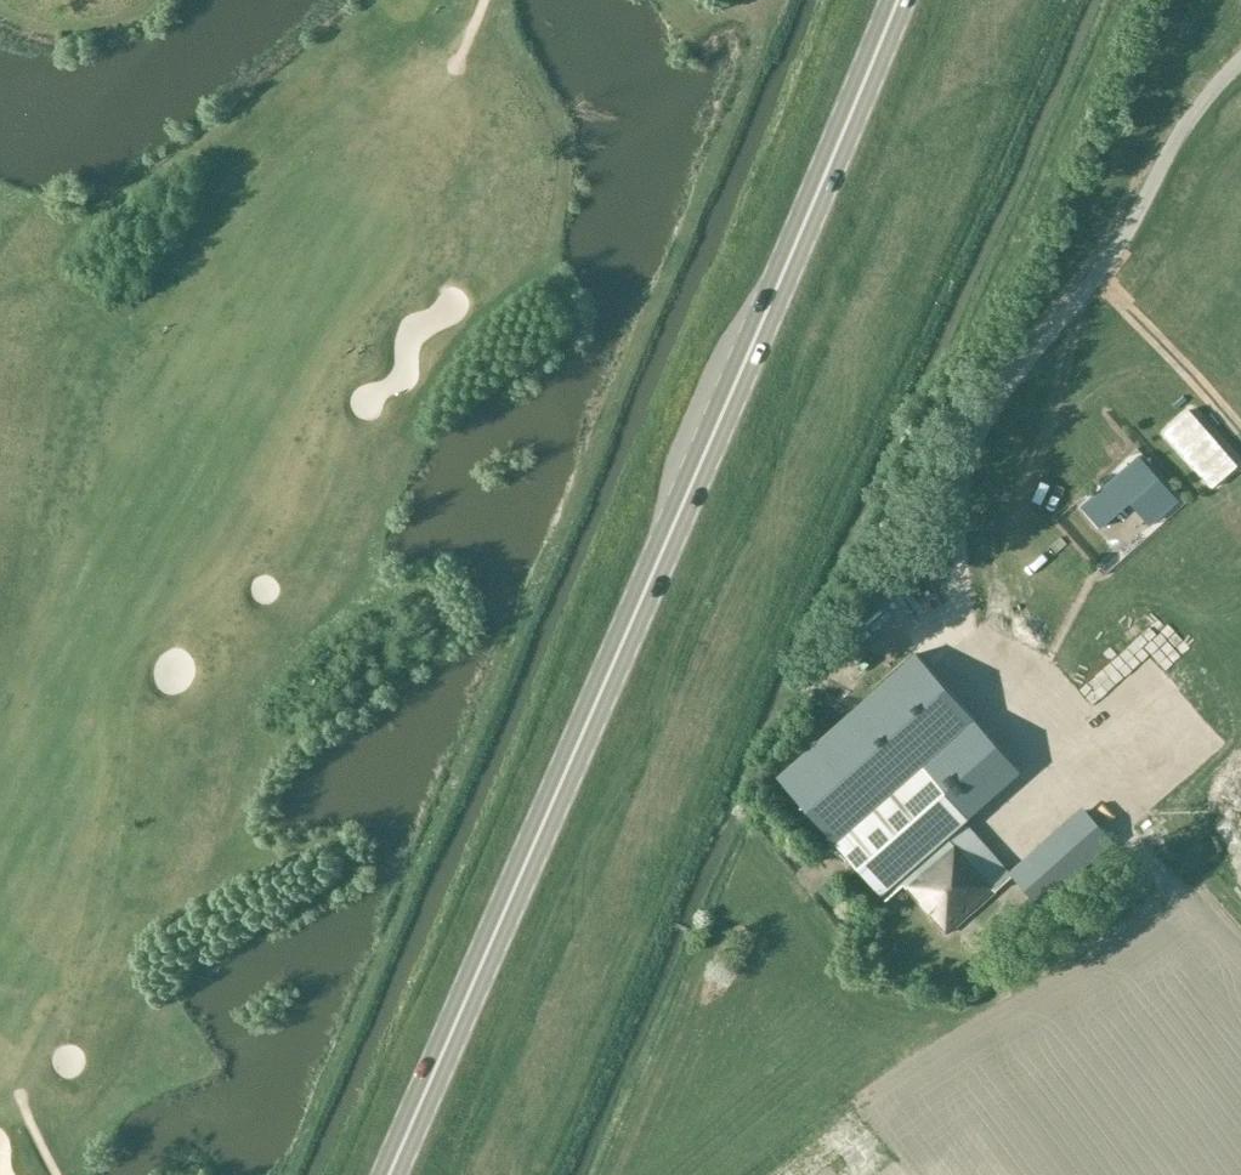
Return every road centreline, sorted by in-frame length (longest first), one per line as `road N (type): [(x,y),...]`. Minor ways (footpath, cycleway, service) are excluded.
road 1 (primary): [(393,1174),(788,287),(901,0)]

